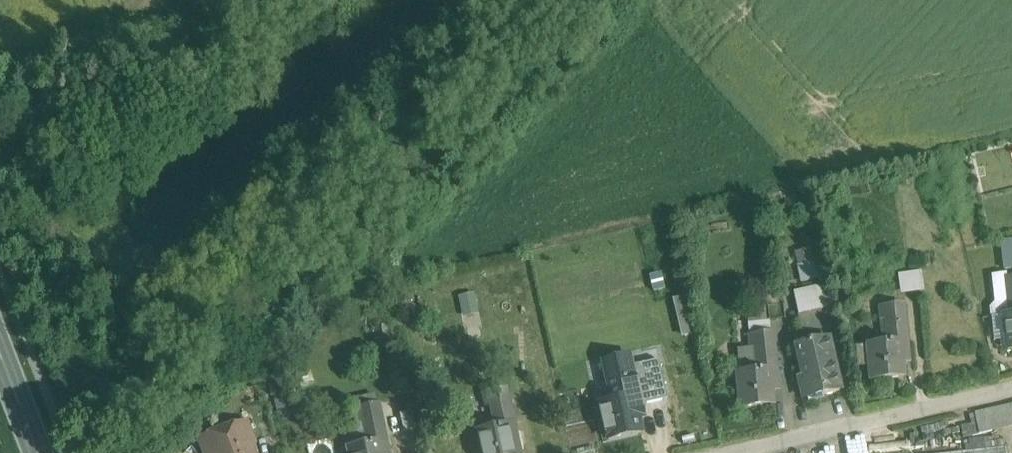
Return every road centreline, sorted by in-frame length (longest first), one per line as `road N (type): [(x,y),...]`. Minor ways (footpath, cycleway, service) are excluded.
road 1 (residential): [(1011,388),(724,452)]

